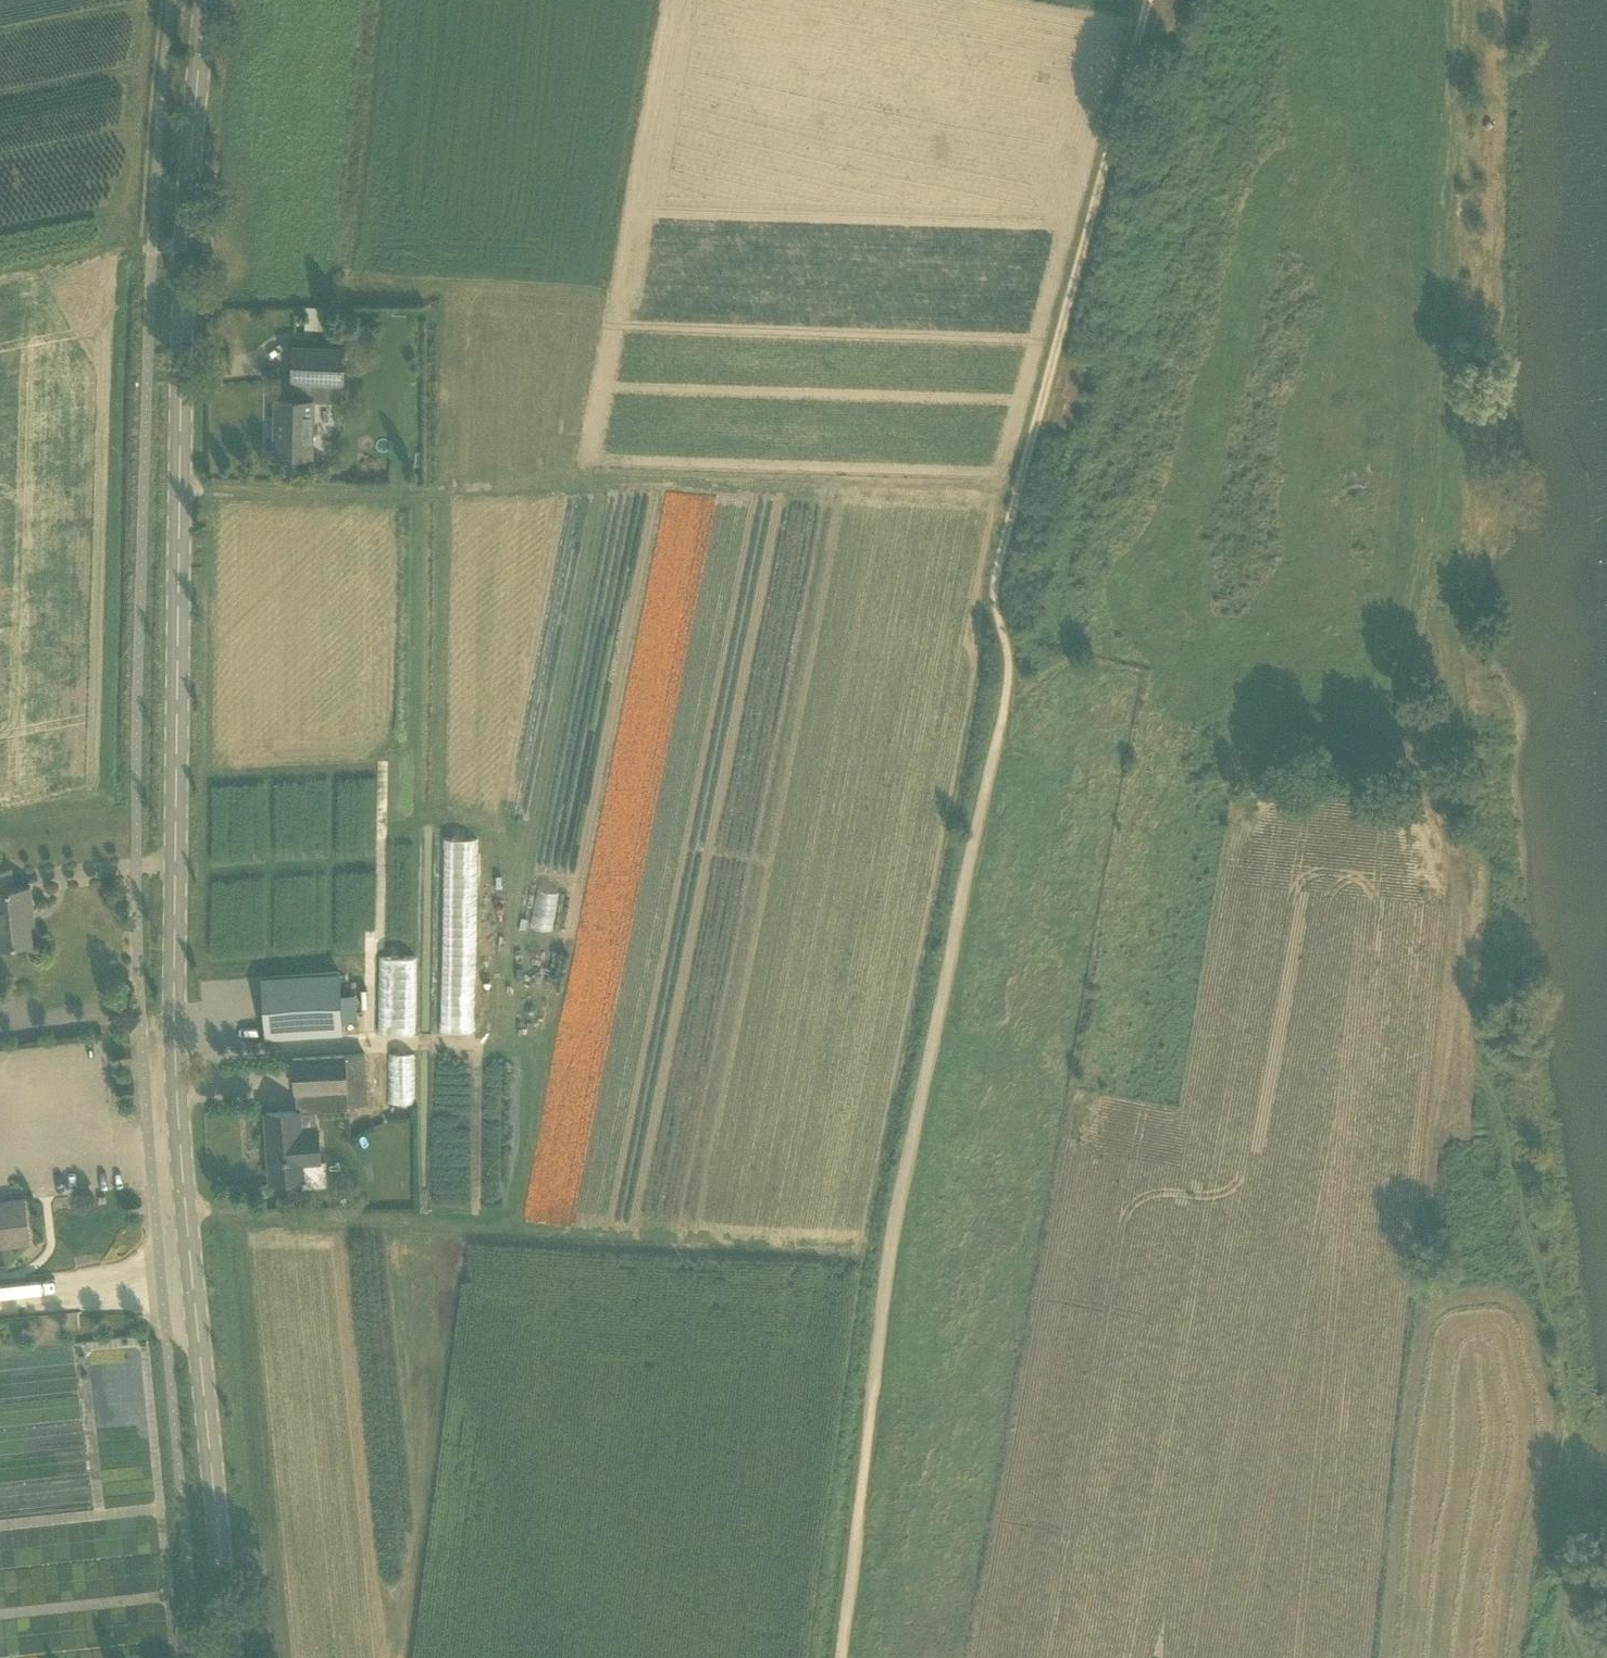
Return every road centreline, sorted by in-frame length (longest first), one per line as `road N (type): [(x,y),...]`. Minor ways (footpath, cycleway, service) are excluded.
road 1 (track): [(1150,0),(993,586),(1005,700),(885,1269),(842,1657)]
road 2 (tertiary): [(232,1657),(174,1030),(184,286),(208,0)]

